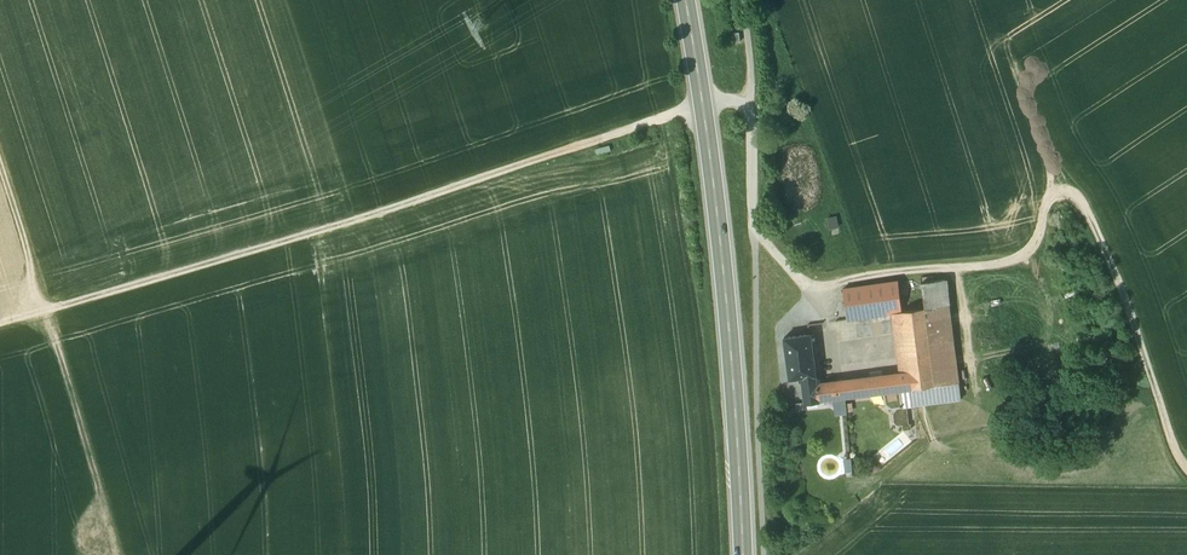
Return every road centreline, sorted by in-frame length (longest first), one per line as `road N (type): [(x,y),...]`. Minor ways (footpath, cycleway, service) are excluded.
road 1 (track): [(0,334),(704,108)]
road 2 (track): [(754,218),(787,265),(822,292),(877,275),(1021,259),(1050,196),(1075,193),(1118,278),(1186,470)]
road 3 (primary): [(745,554),(730,322),(685,0)]
road 4 (track): [(102,493),(0,139)]
road 5 (track): [(355,218),(295,0)]

